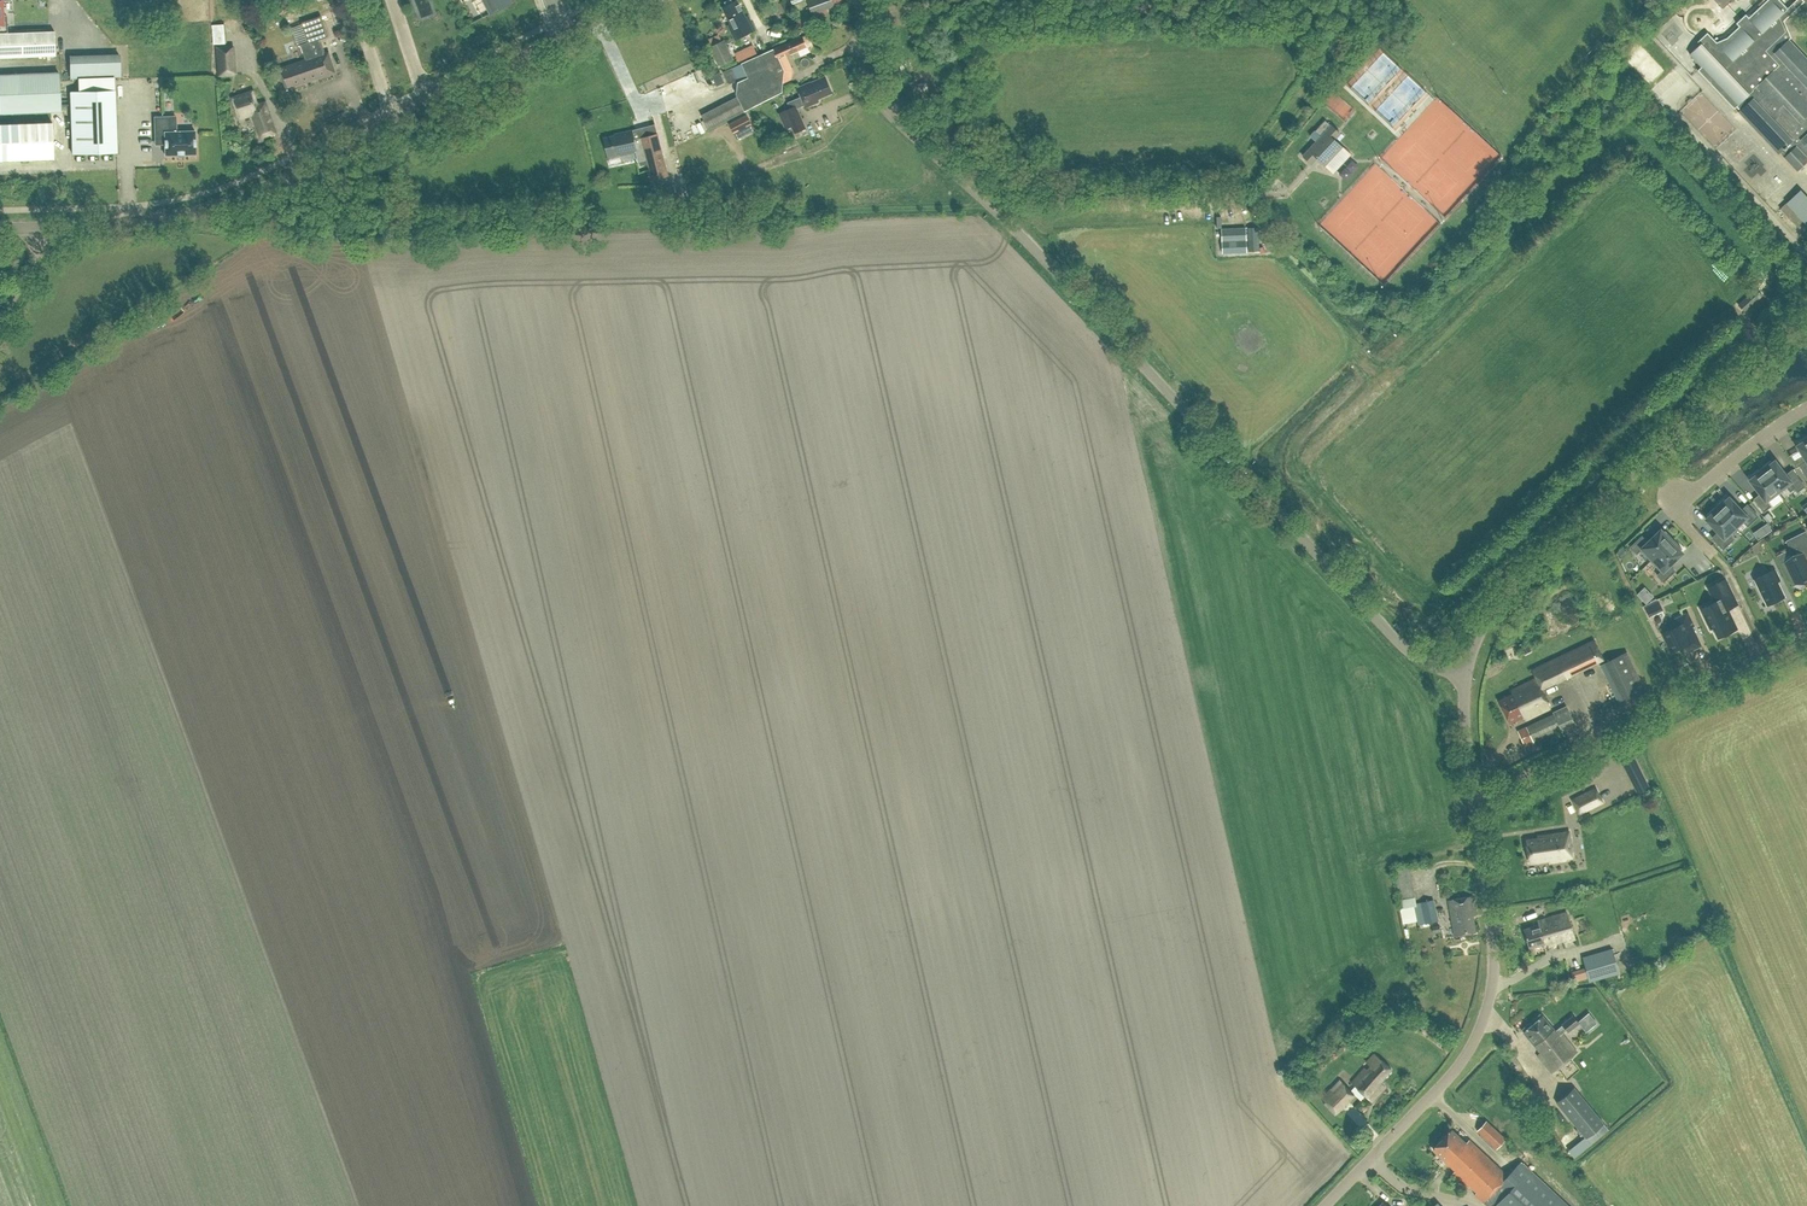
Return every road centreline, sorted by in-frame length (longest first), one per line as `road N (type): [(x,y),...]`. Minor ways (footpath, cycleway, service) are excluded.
road 1 (unclassified): [(1467,675),(1421,661),(1402,646),(990,204),(882,106),(864,72),(861,0)]
road 2 (track): [(990,204),(256,232),(181,215)]
road 3 (tertiary): [(47,228),(149,221),(257,192),(632,0)]
road 4 (unclassified): [(1324,1205),(1452,1074),(1486,1012),(1494,949),(1474,798)]
road 5 (unclassified): [(1467,675),(1500,601),(1756,357)]
road 6 (residential): [(1474,798),(1806,636)]
road 7 (residential): [(1712,552),(1674,510),(1806,408)]
road 8 (unclassified): [(1474,798),(1467,675)]

